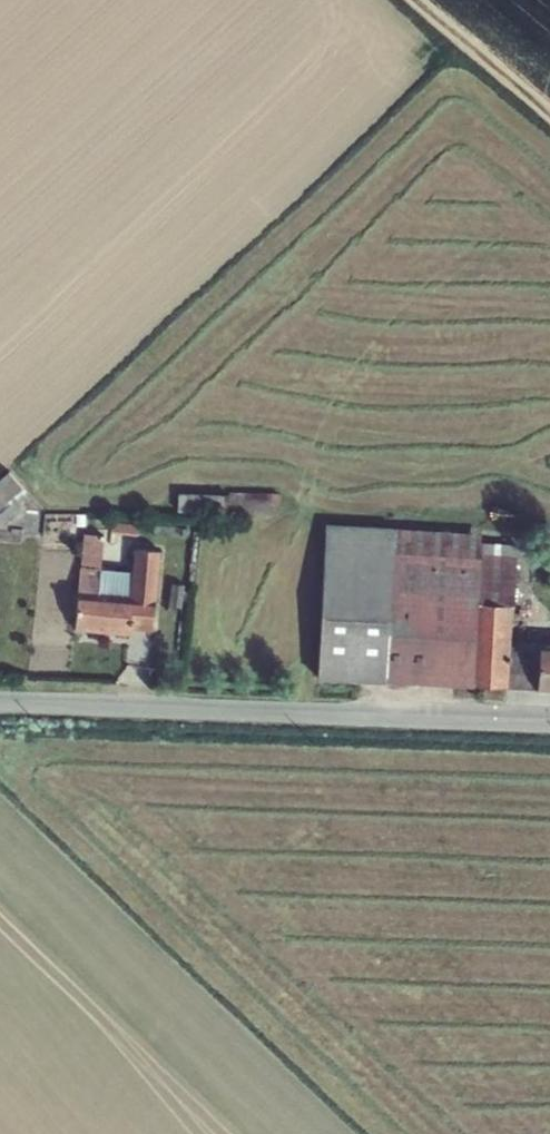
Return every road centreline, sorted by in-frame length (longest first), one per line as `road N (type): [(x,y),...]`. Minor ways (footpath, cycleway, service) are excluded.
road 1 (unclassified): [(0,696),(549,711)]
road 2 (track): [(414,0),(549,115)]

